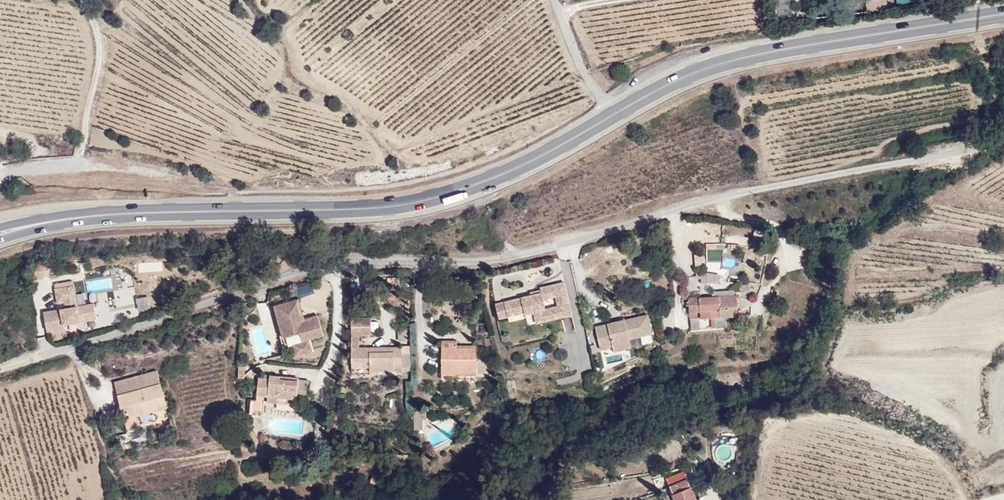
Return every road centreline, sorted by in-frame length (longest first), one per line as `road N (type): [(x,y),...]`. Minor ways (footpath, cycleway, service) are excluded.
road 1 (unclassified): [(41,357),(305,272),(359,261),(506,258),(776,186),(1003,140)]
road 2 (secondary): [(64,219),(414,203),(486,181),(684,76),(727,61),(1003,14)]
road 3 (track): [(83,0),(101,39),(102,77),(73,167)]

